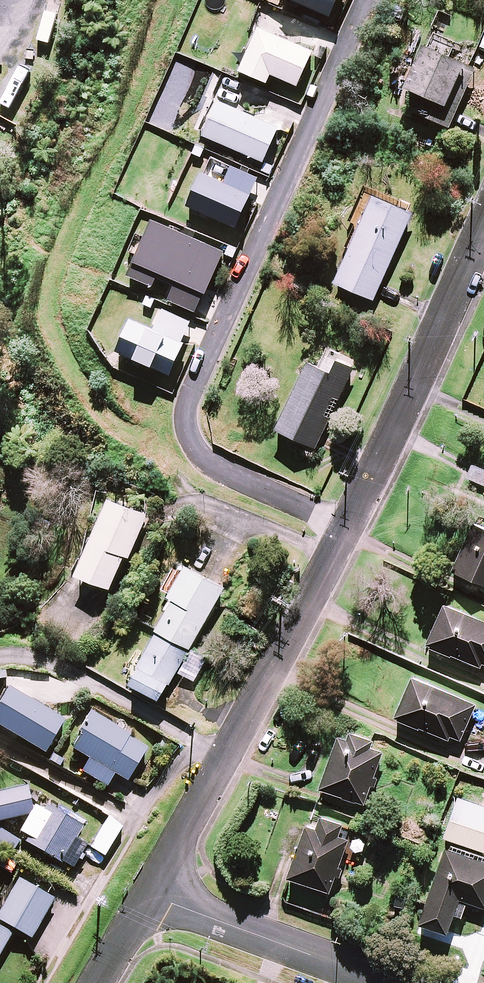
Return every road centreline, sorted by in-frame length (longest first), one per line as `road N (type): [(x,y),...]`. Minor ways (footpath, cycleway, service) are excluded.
road 1 (residential): [(349,523),(206,463),(187,430),(187,412),(369,0)]
road 2 (residential): [(349,523),(147,892)]
road 3 (residential): [(483,225),(349,523)]
road 4 (residential): [(393,982),(147,892)]

